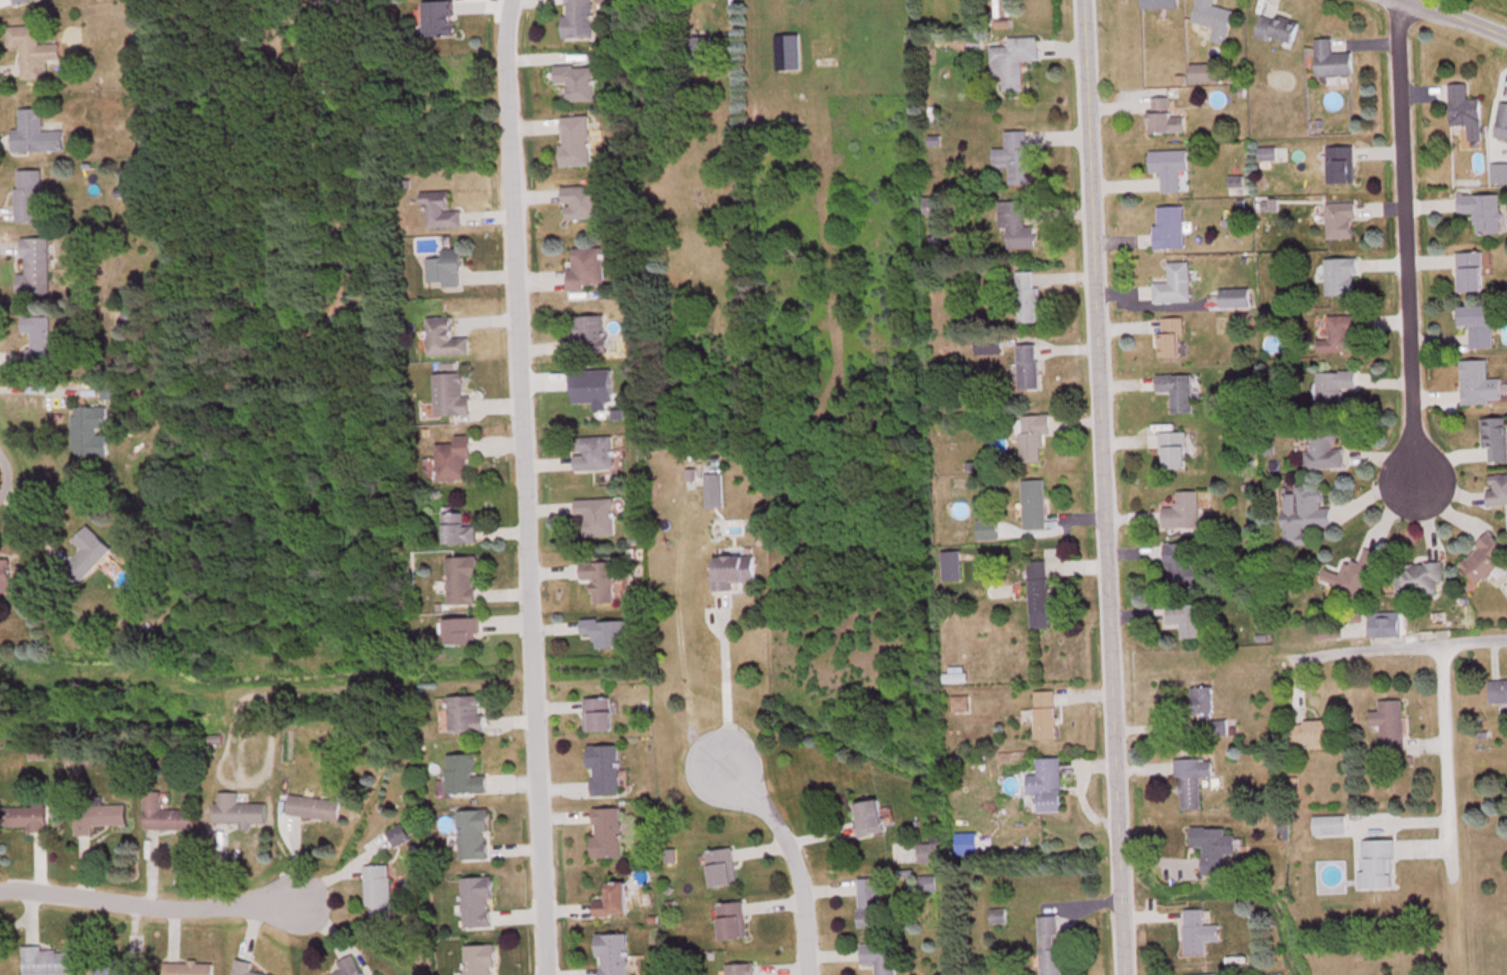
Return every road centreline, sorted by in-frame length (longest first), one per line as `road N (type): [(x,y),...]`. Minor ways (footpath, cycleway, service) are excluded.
road 1 (residential): [(542,974),(499,43),(504,0)]
road 2 (residential): [(1122,974),(1079,0)]
road 3 (residential): [(1390,0),(1416,482)]
road 4 (residential): [(0,892),(171,909),(296,901)]
road 5 (residential): [(1443,645),(1451,888)]
road 6 (residential): [(804,974),(801,903),(787,850),(726,766)]
road 7 (residential): [(1295,655),(1506,640)]

